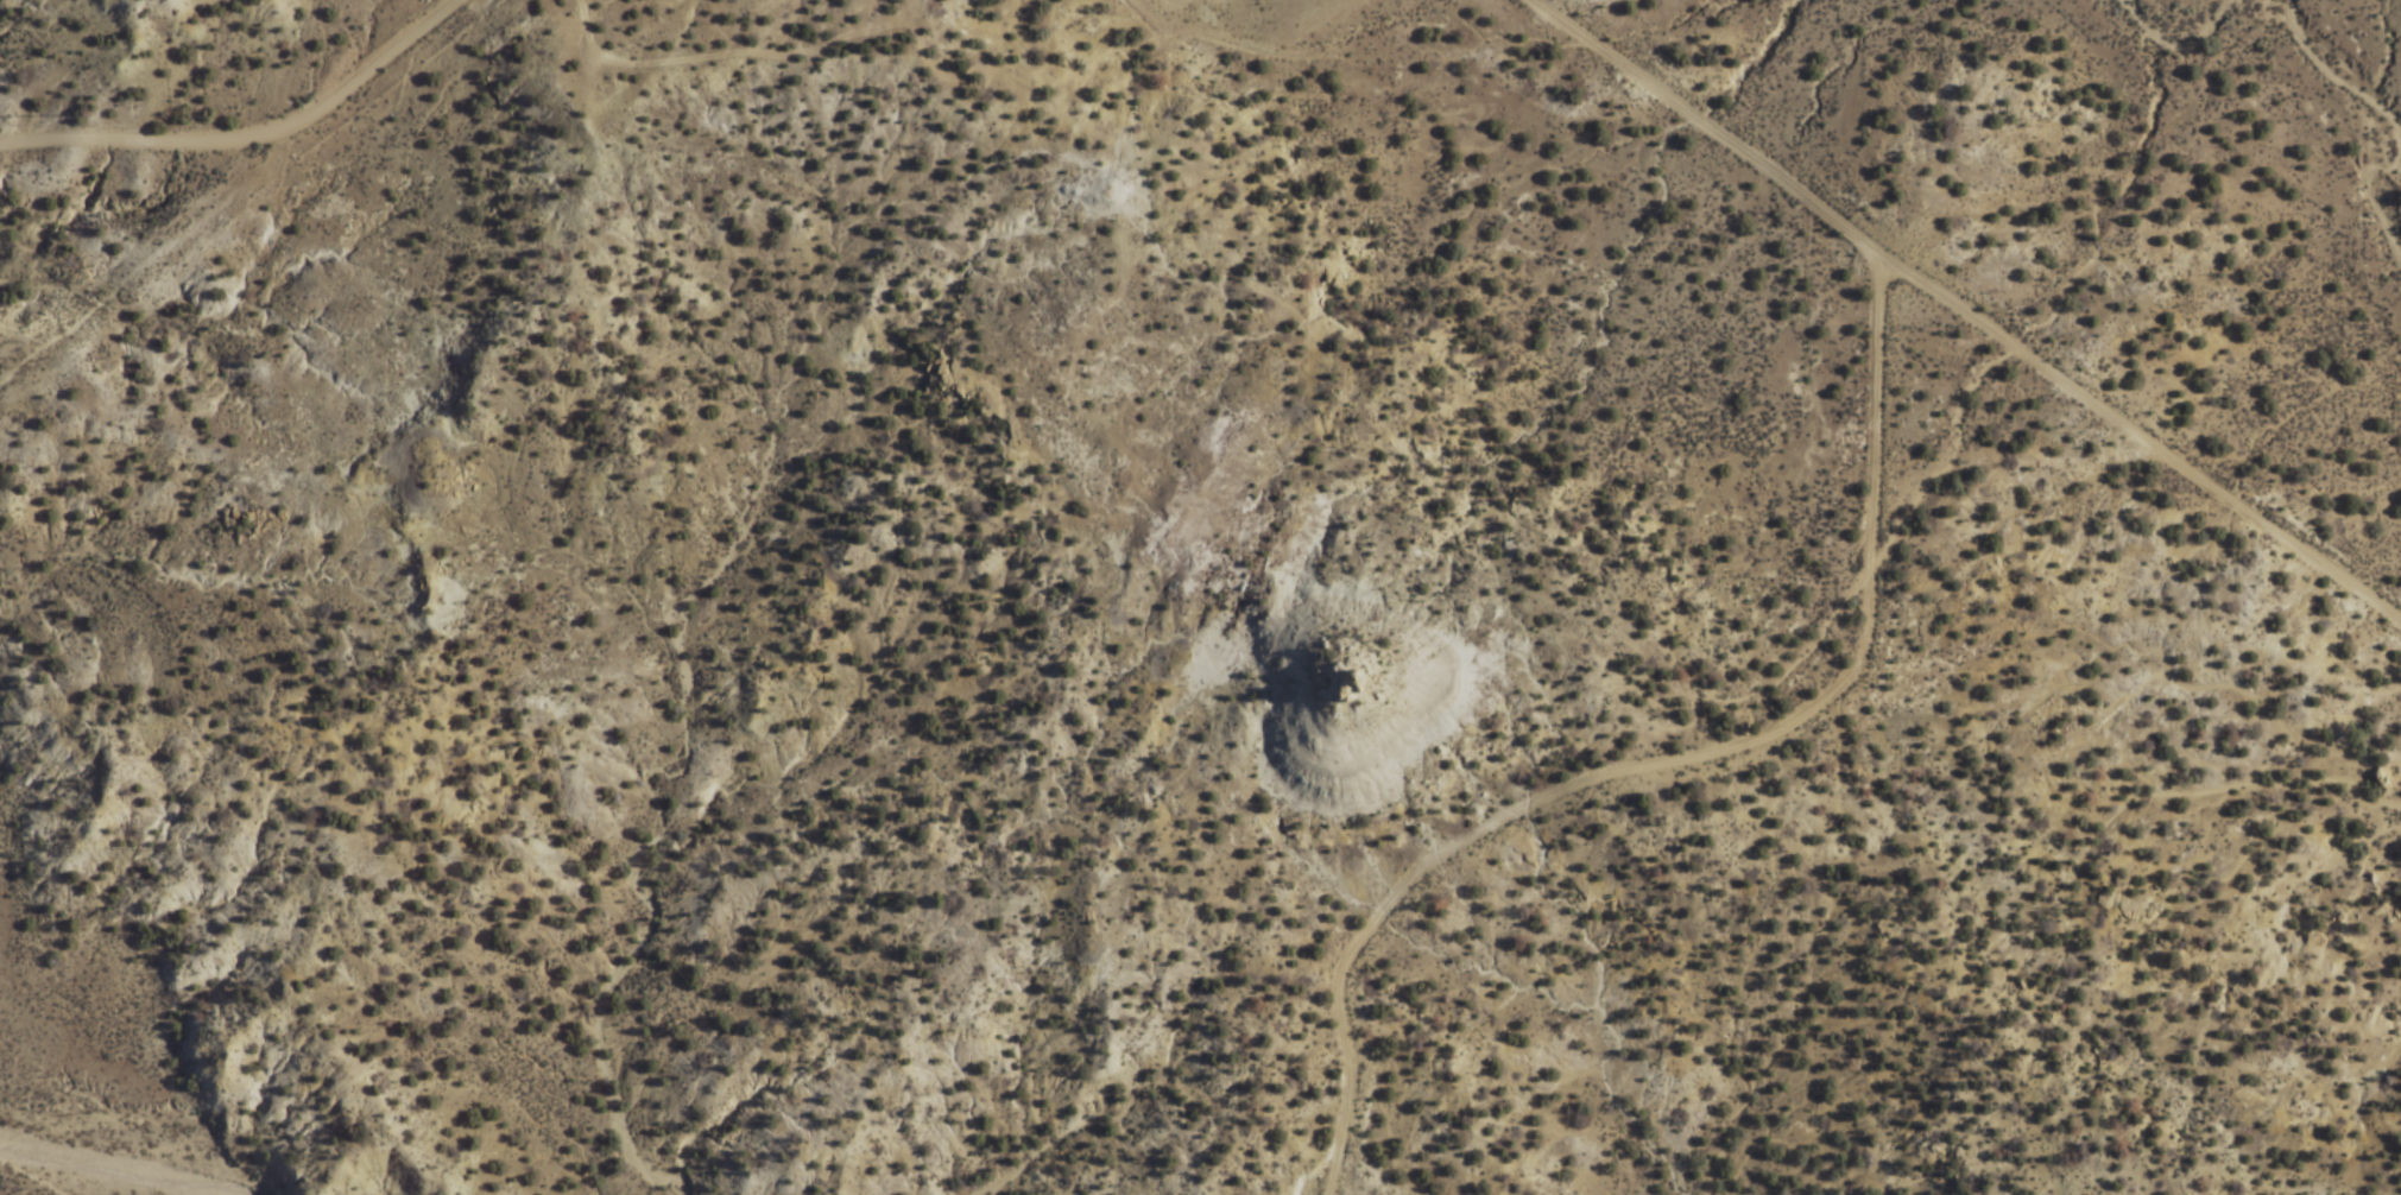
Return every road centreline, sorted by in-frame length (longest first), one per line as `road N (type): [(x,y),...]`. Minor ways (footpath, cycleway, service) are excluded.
road 1 (tertiary): [(0,350),(447,0)]

